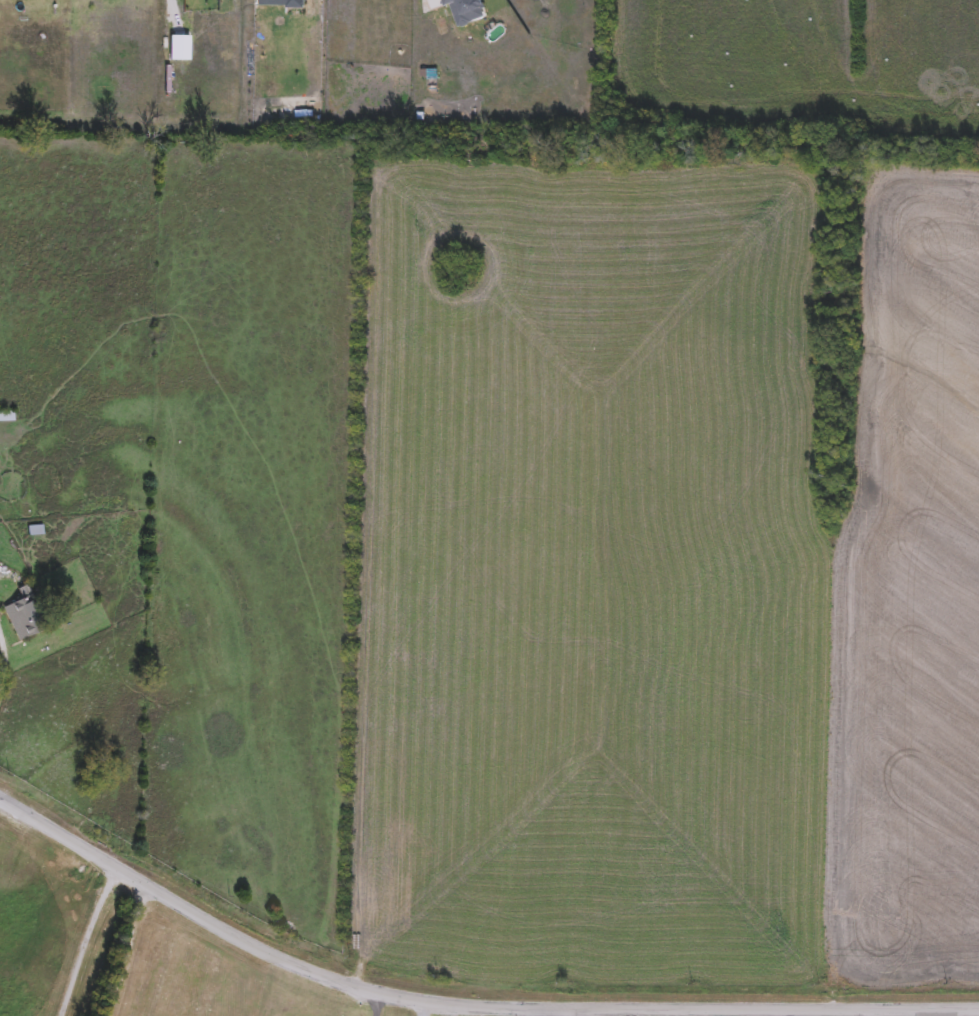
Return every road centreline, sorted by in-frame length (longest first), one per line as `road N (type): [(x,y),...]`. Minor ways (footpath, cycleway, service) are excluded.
road 1 (residential): [(0,801),(250,948),(349,990),(569,1011),(978,1012)]
road 2 (residential): [(112,867),(58,1015)]
road 3 (residential): [(144,887),(109,1015)]

